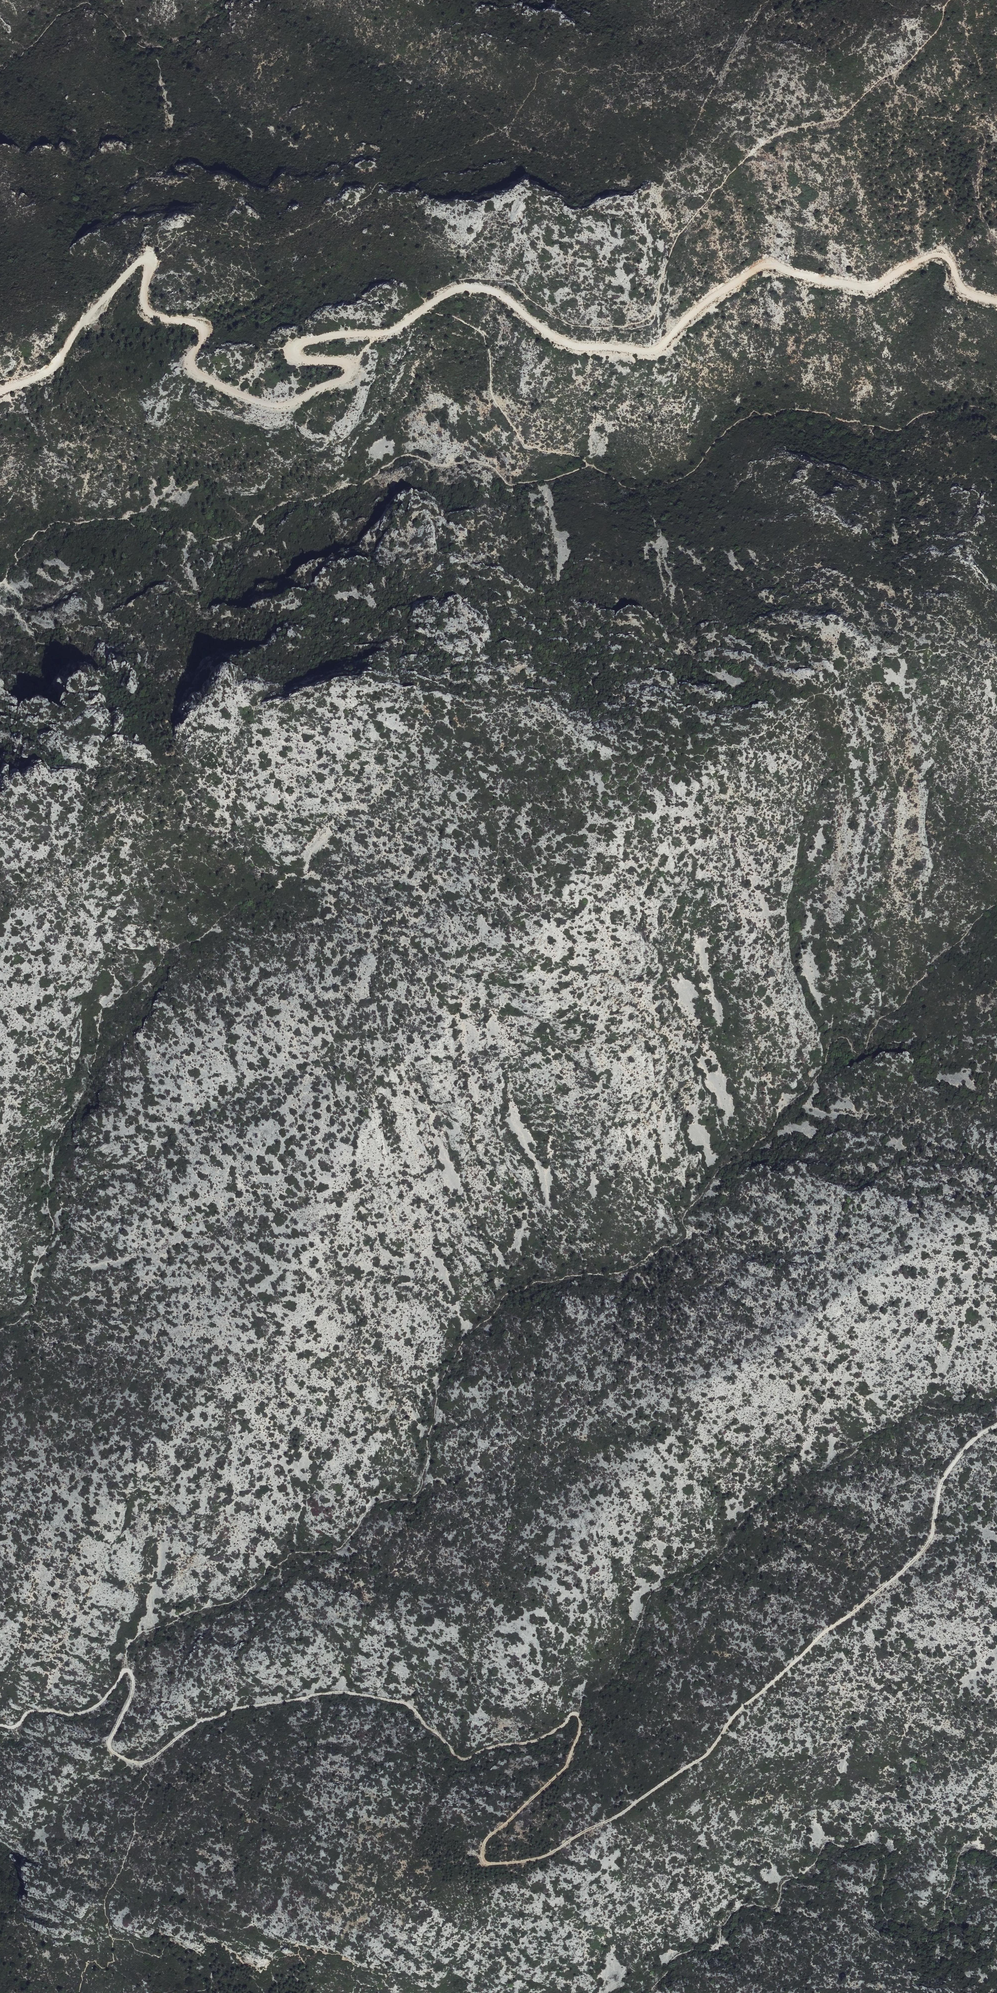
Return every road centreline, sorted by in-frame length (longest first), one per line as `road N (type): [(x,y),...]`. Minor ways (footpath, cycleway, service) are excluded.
road 1 (track): [(996,1426),(945,1474),(931,1536),(902,1571),(732,1718),(708,1754),(543,1858),(497,1865),(489,1863),(485,1846),(569,1762),(578,1714),(540,1738),(466,1758),(410,1705),(332,1692),(200,1722),(138,1763),(108,1743),(133,1693),(130,1669),(83,1714),(36,1712),(13,1729),(0,1725)]
road 2 (track): [(996,300),(971,294),(942,257),(873,287),(766,268),(722,292),(652,350),(572,345),(485,288),(448,290),(383,332),(296,342),(297,357),(340,361),(352,371),(275,405),(192,367),(203,328),(151,312),(145,299),(151,262),(143,259),(81,326),(55,368),(0,390)]

